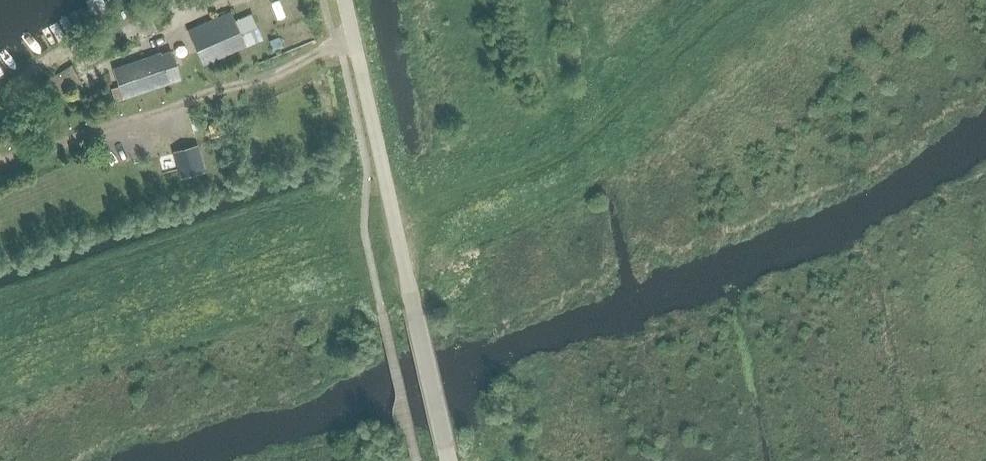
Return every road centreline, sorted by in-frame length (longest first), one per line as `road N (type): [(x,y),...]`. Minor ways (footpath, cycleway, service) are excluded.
road 1 (tertiary): [(342,0),(449,460)]

